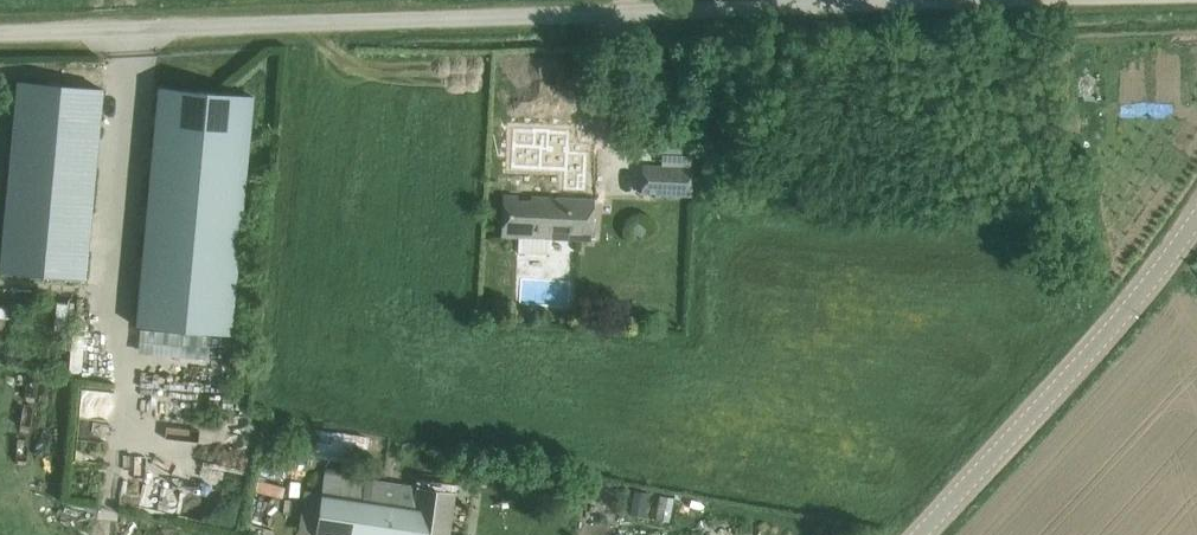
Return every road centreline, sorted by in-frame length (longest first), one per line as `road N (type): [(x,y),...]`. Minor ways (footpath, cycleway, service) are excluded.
road 1 (unclassified): [(983,0),(0,33)]
road 2 (tertiary): [(918,534),(1078,364),(1196,217)]

